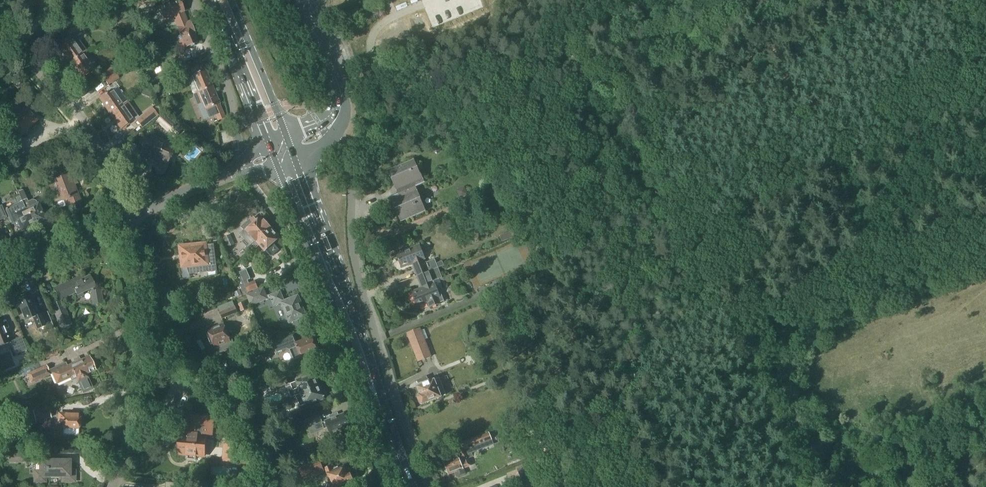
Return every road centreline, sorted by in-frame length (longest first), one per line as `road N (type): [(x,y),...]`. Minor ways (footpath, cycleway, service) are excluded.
road 1 (unclassified): [(290,147),(326,129),(338,144),(352,181),(353,257),(430,486)]
road 2 (unclassified): [(257,192),(293,254),(387,486)]
road 3 (primary): [(390,438),(359,323),(290,147)]
road 4 (primary): [(273,155),(390,438)]
road 5 (track): [(575,0),(398,70),(380,61),(375,42),(410,8)]
road 6 (residential): [(275,486),(256,441),(130,285)]
road 7 (residential): [(122,221),(98,154),(70,111),(0,40)]
road 8 (residential): [(111,486),(130,285)]
road 9 (unclassified): [(242,168),(229,93),(195,0)]
road 10 (primary): [(210,0),(273,155)]
road 11 (primary): [(290,147),(230,0)]
road 12 (residential): [(0,276),(122,221)]
road 13 (residential): [(122,221),(242,168)]

